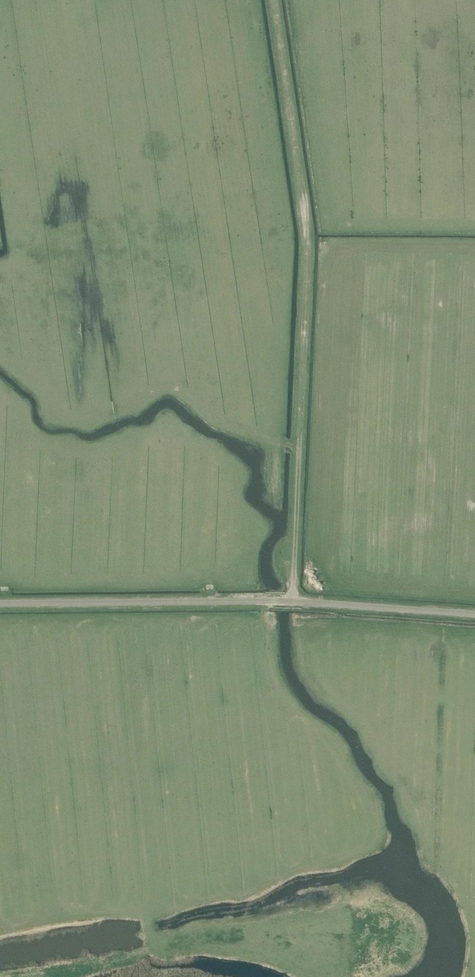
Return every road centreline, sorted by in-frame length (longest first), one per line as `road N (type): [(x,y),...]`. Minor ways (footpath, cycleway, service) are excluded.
road 1 (track): [(278,0),(311,236),(295,596)]
road 2 (unclassified): [(474,609),(288,596),(0,598)]

